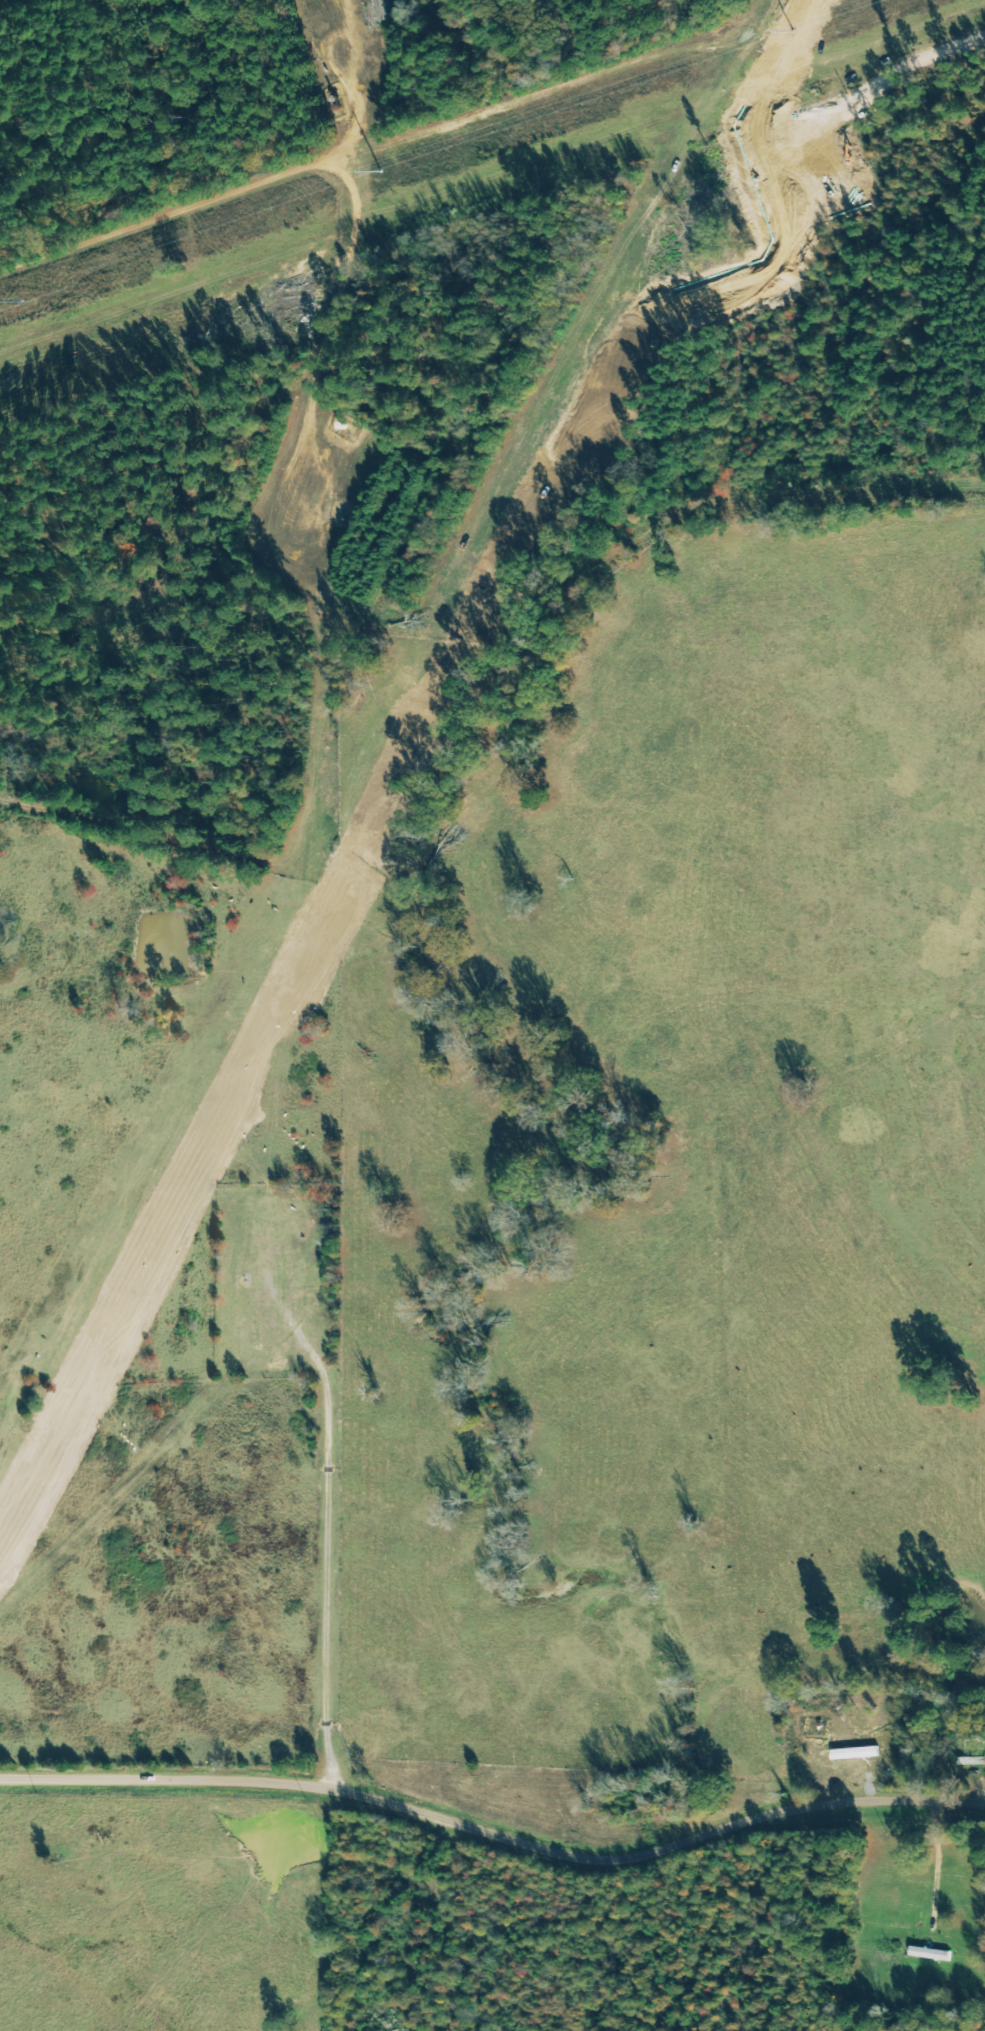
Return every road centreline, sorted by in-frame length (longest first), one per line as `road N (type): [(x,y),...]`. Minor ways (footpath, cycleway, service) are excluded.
road 1 (residential): [(0,1774),(394,1778),(515,1859),(656,1874),(796,1814),(984,1799)]
road 2 (residential): [(0,269),(304,267),(425,166),(420,120),(367,0)]
road 3 (residential): [(984,96),(825,159)]

